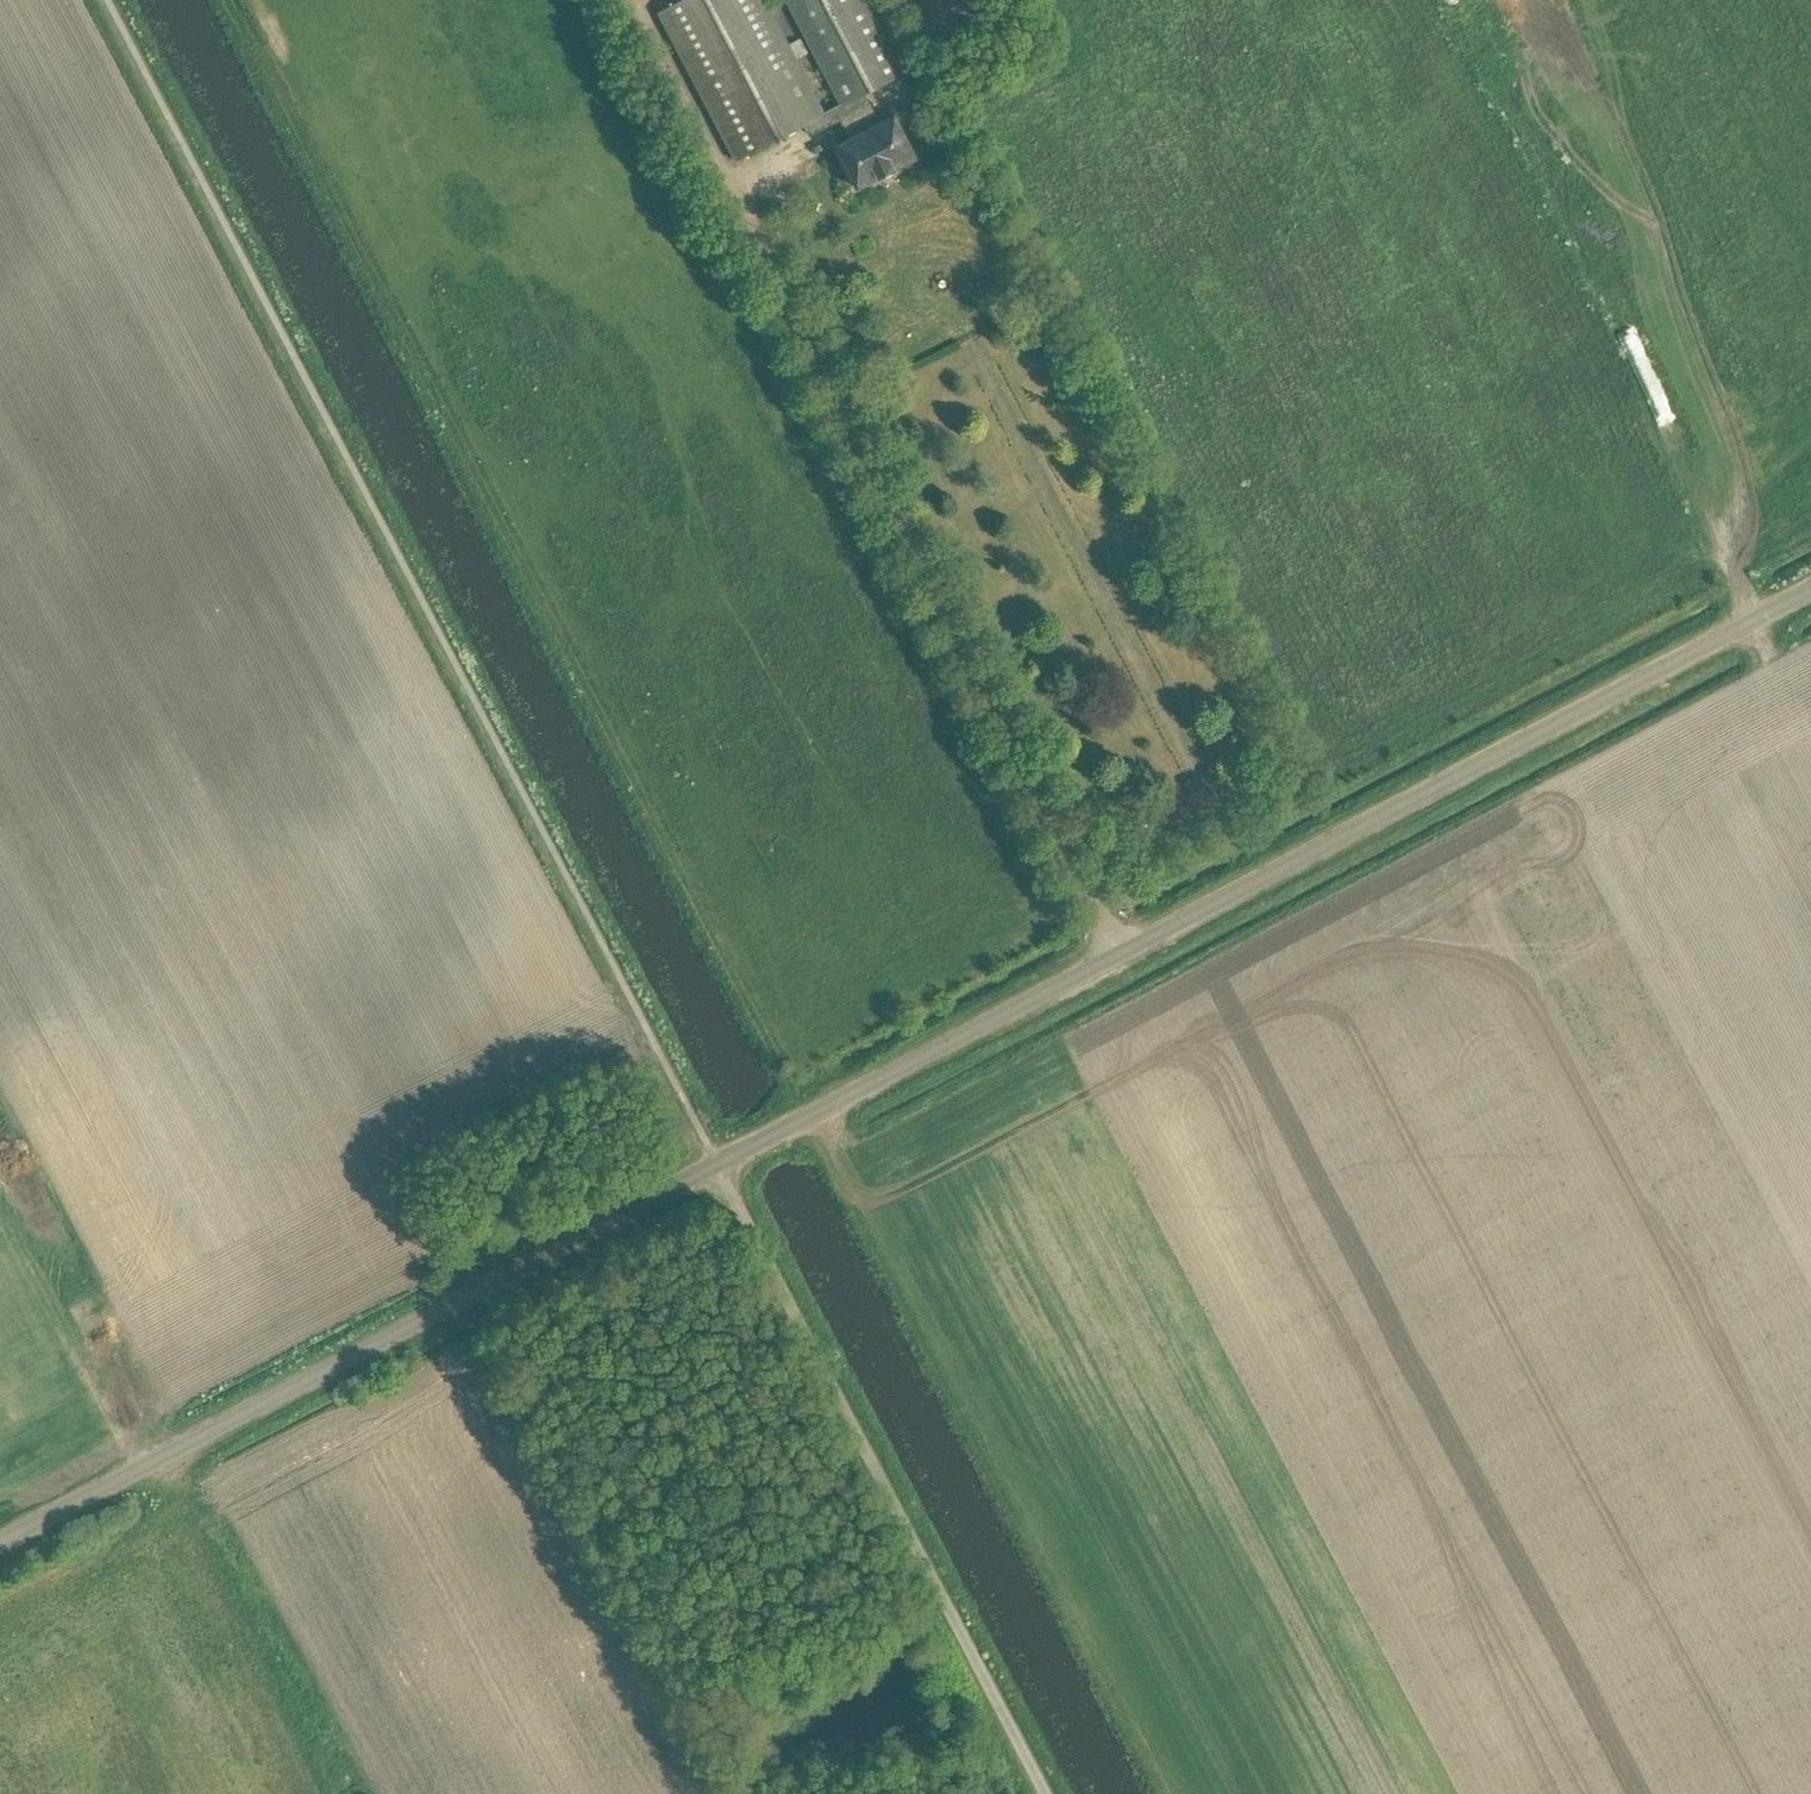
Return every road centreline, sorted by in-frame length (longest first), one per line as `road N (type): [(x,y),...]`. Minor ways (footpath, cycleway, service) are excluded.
road 1 (unclassified): [(718,1166),(1810,590)]
road 2 (unclassified): [(0,1544),(718,1166)]
road 3 (unclassified): [(1046,1793),(718,1166)]

